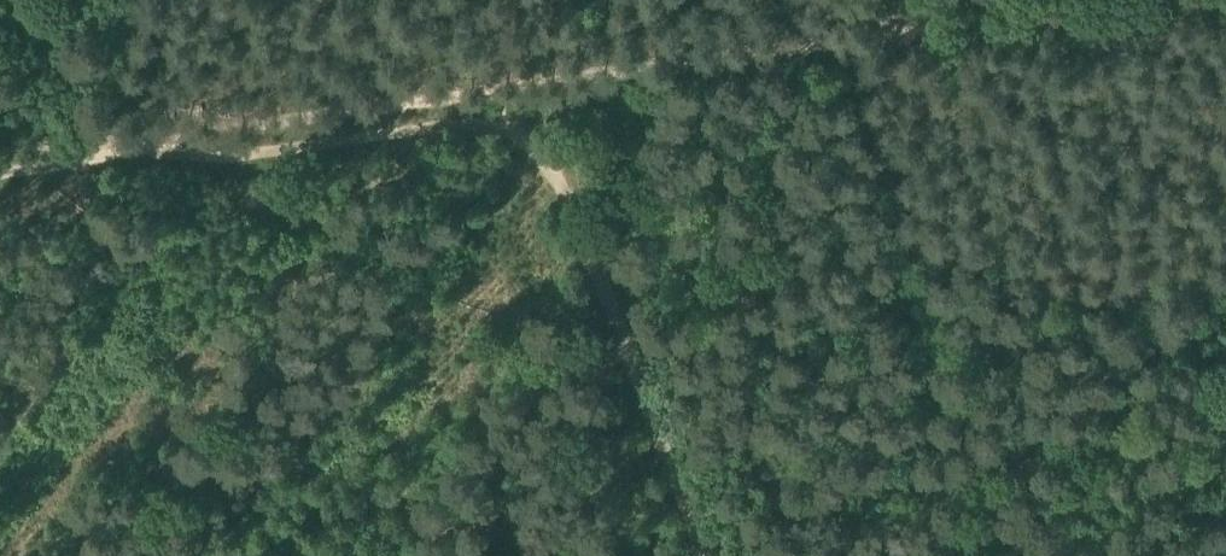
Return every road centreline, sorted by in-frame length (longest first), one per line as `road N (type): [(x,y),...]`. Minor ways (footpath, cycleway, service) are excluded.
road 1 (track): [(910,30),(161,148)]
road 2 (track): [(1215,0),(910,30)]
road 3 (track): [(97,124),(119,0)]

